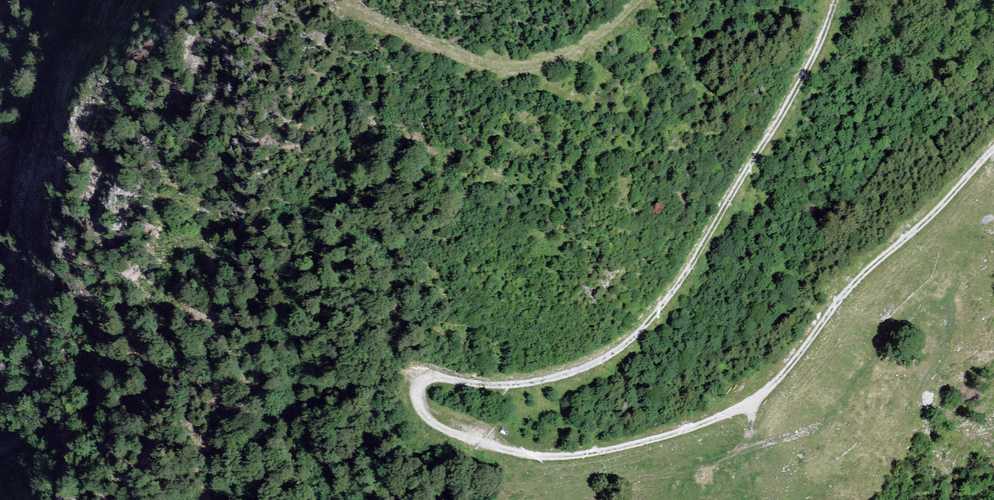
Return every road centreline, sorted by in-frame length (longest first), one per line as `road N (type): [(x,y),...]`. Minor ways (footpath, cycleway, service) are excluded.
road 1 (track): [(841,0),(814,71),(757,170),(659,310),(611,355),(551,380),(510,387),(426,381),(417,389),(417,409),(432,426),(489,452),(546,461),(704,427),(756,400),(855,280),(993,153)]
road 2 (track): [(348,3),(475,59),(516,68),(618,32),(642,0)]

